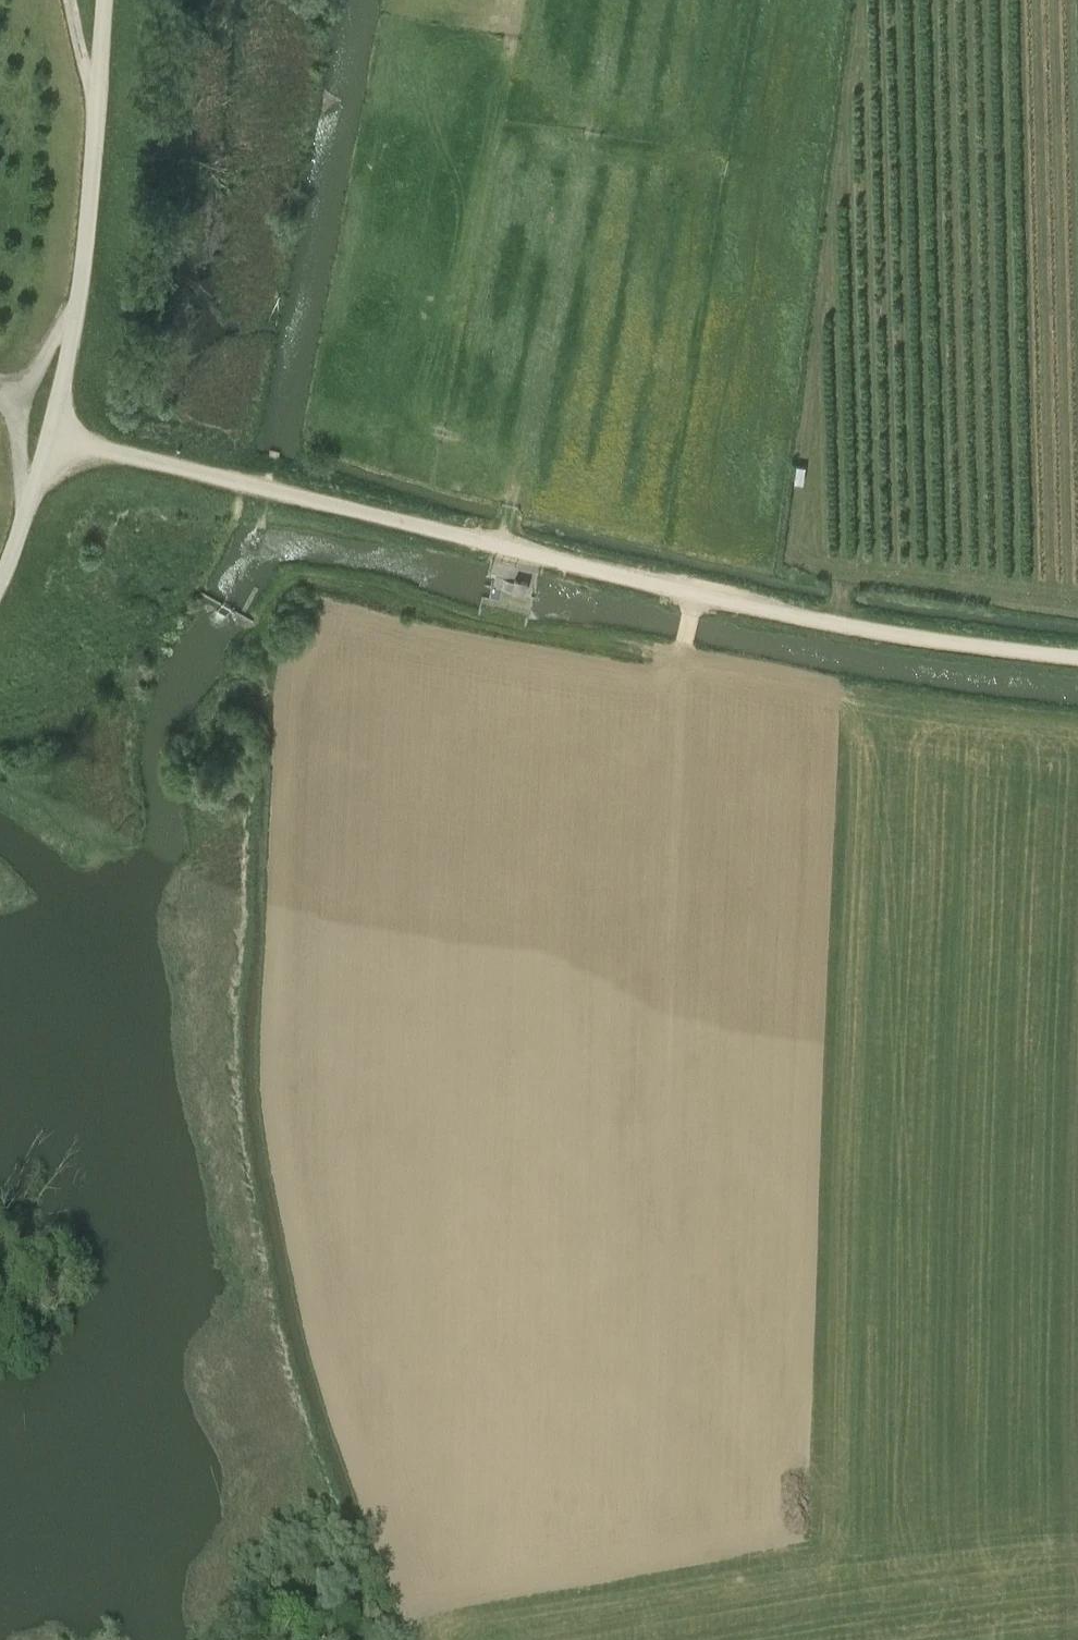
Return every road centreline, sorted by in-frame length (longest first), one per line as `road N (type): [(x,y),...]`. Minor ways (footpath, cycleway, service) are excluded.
road 1 (unclassified): [(1077,656),(898,640),(699,598),(50,432)]
road 2 (unclassified): [(50,432),(81,254),(90,80)]
road 3 (unclassified): [(0,584),(50,432)]

